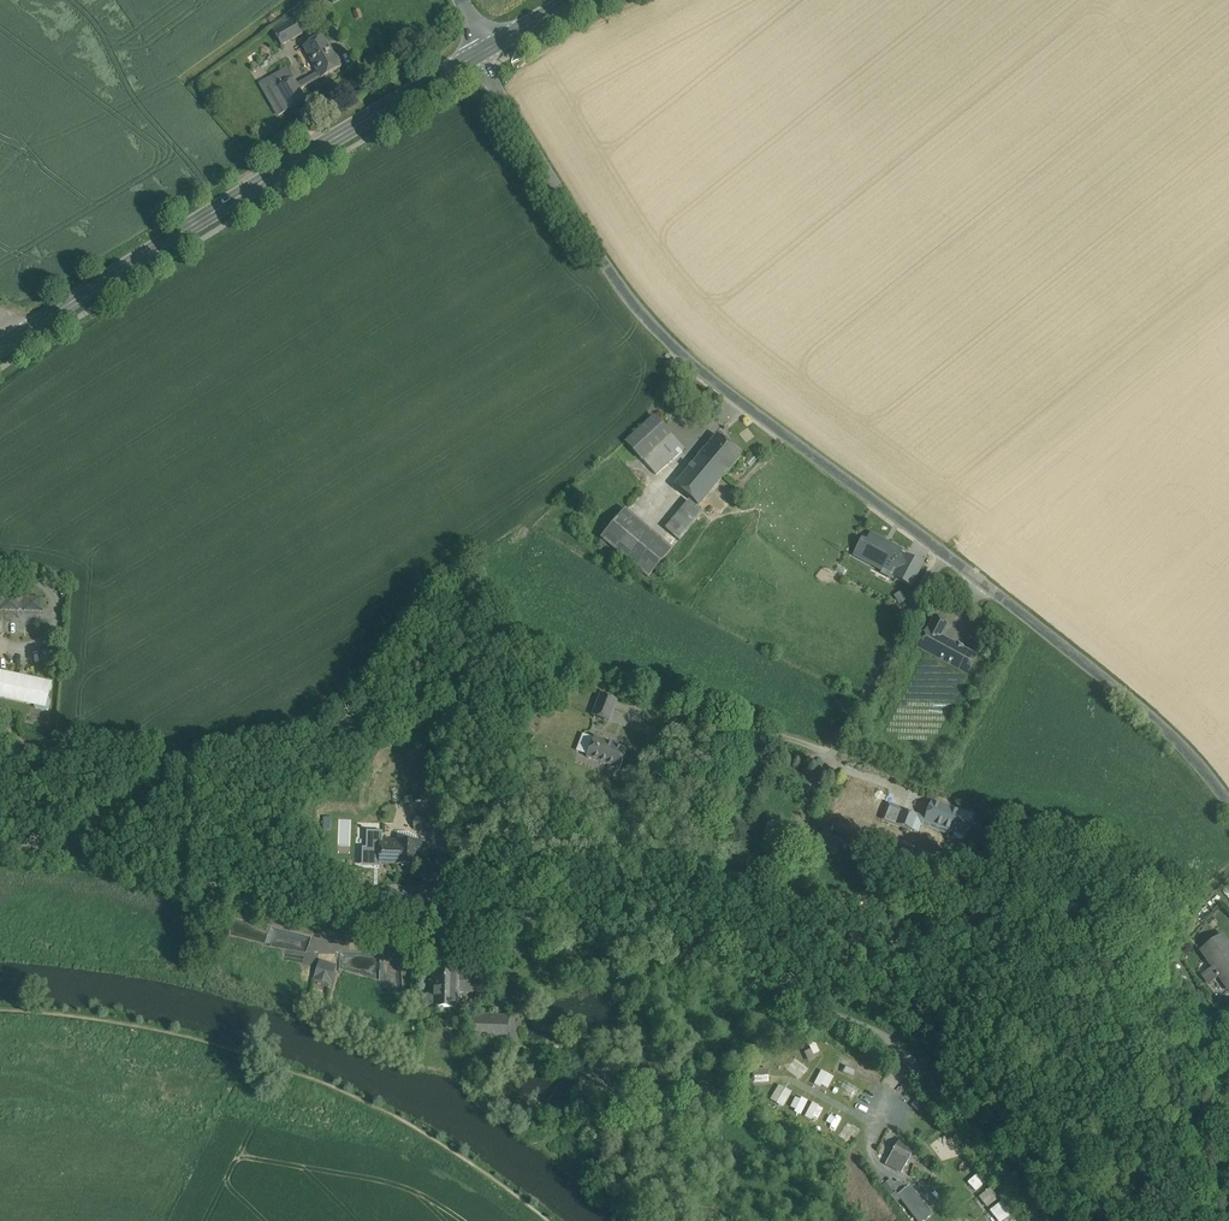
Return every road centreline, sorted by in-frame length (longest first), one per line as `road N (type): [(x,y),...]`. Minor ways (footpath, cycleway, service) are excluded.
road 1 (residential): [(0,853),(69,852),(360,917),(537,919),(629,938),(906,1054),(1018,1181)]
road 2 (unclassified): [(483,51),(552,182),(641,315),(982,579),(1206,768),(1228,802)]
road 3 (primary): [(483,51),(23,334)]

